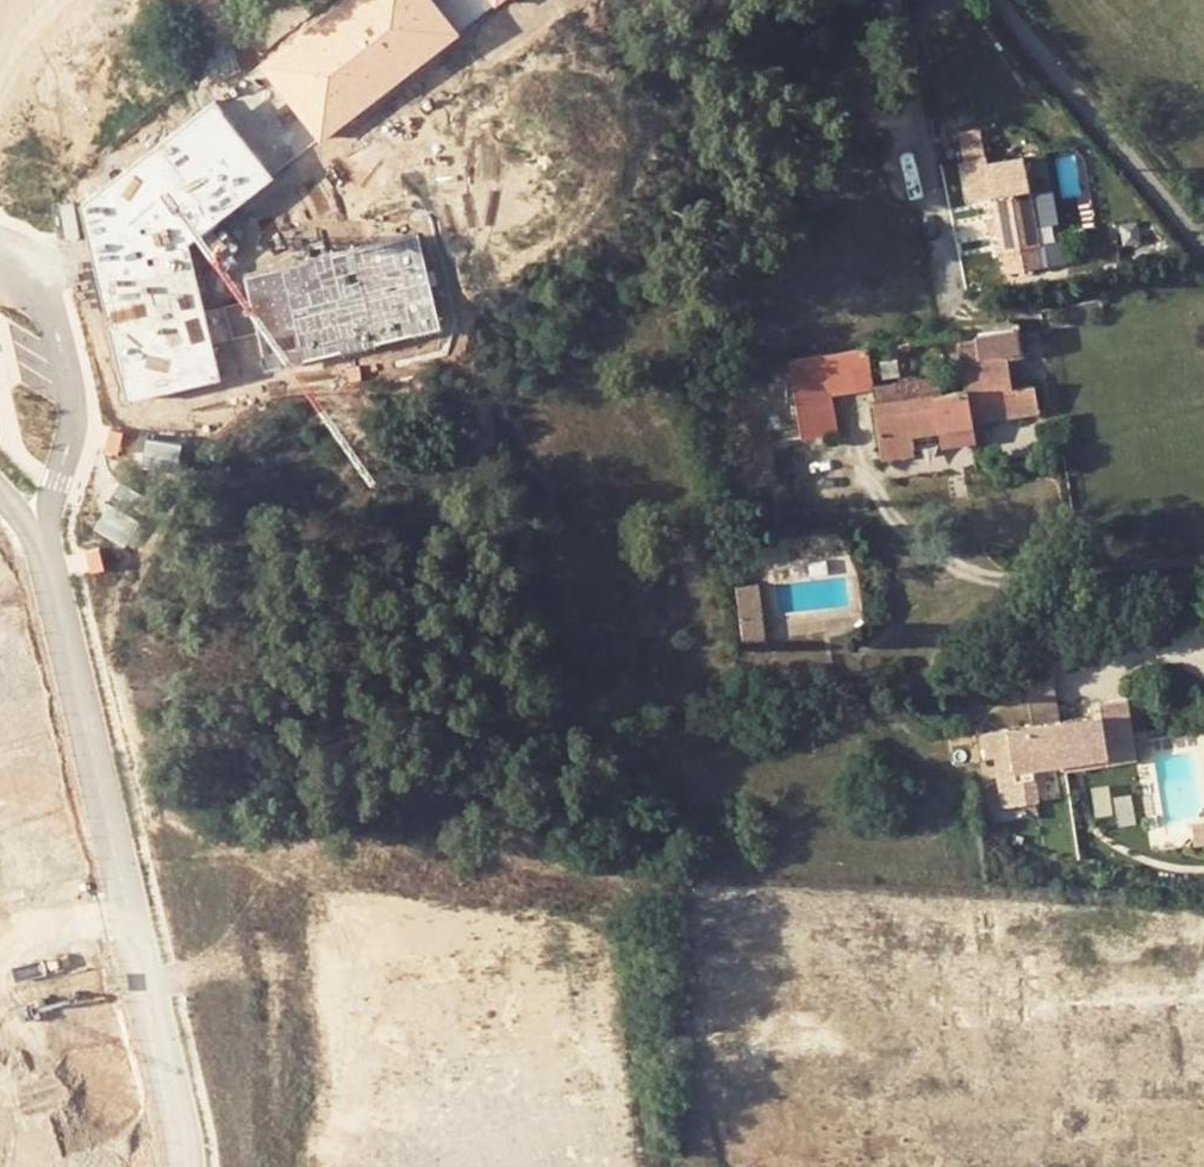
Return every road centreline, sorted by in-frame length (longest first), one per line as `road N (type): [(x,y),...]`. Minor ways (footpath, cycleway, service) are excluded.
road 1 (residential): [(127,903),(43,546)]
road 2 (unclassified): [(1203,251),(1000,0)]
road 3 (residential): [(43,546),(71,431),(72,386),(43,292),(0,268)]
road 4 (residential): [(187,1166),(127,903)]
road 5 (residential): [(0,931),(127,903)]

